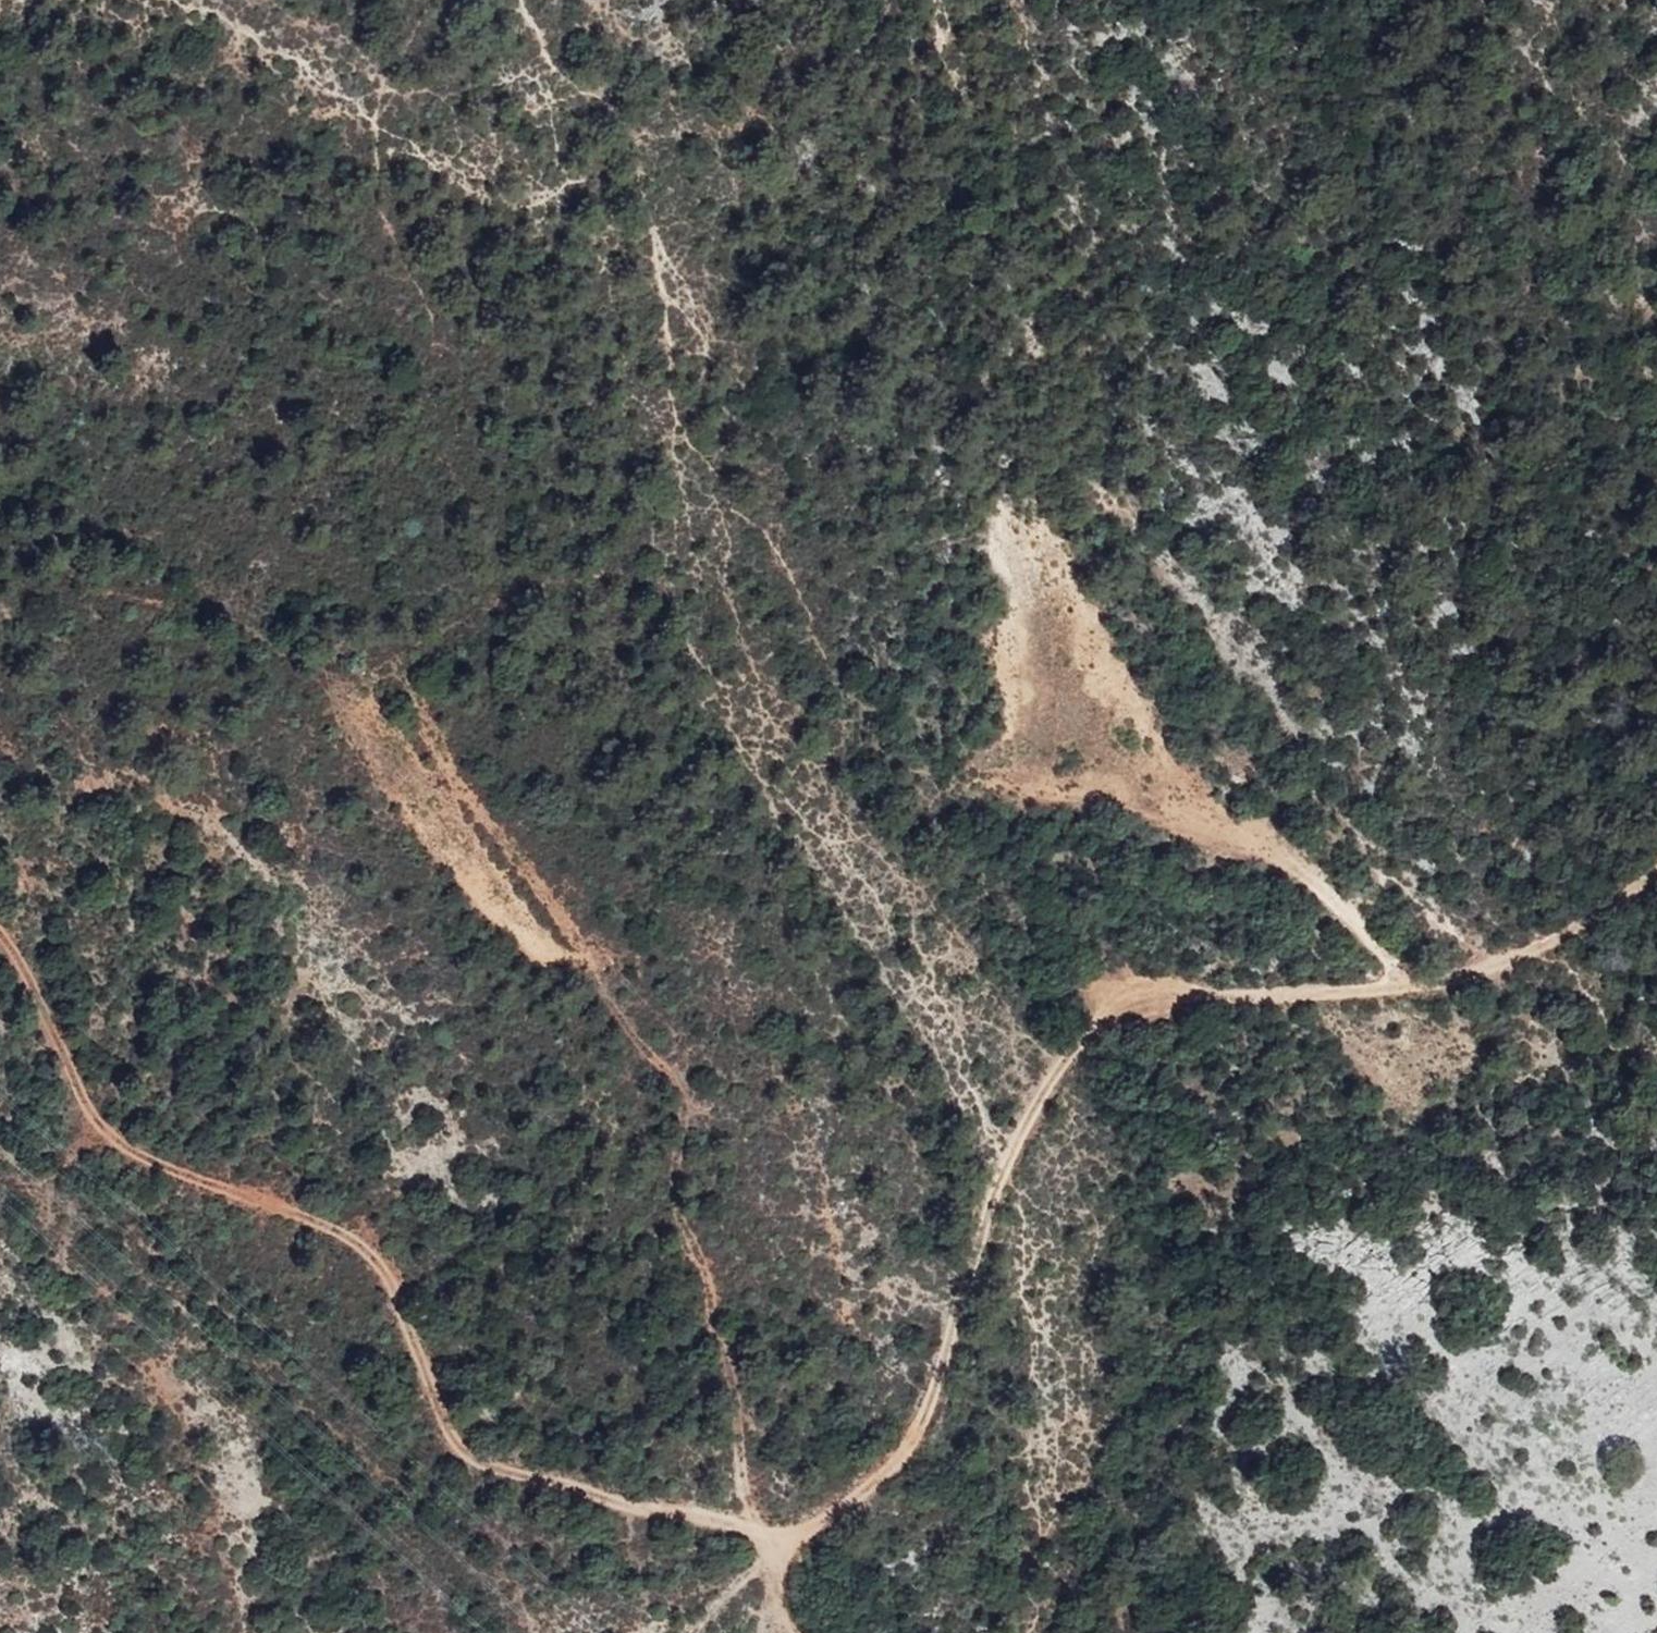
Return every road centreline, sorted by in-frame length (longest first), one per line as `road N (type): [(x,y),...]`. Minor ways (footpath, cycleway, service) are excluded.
road 1 (track): [(1656,845),(1577,922),(1456,974),(1357,997),(1188,989),(1128,999),(1039,1132),(959,1334),(929,1434),(804,1545),(475,1462),(375,1251),(150,1163),(92,1120),(0,941)]
road 2 (track): [(782,1538),(694,1632)]

